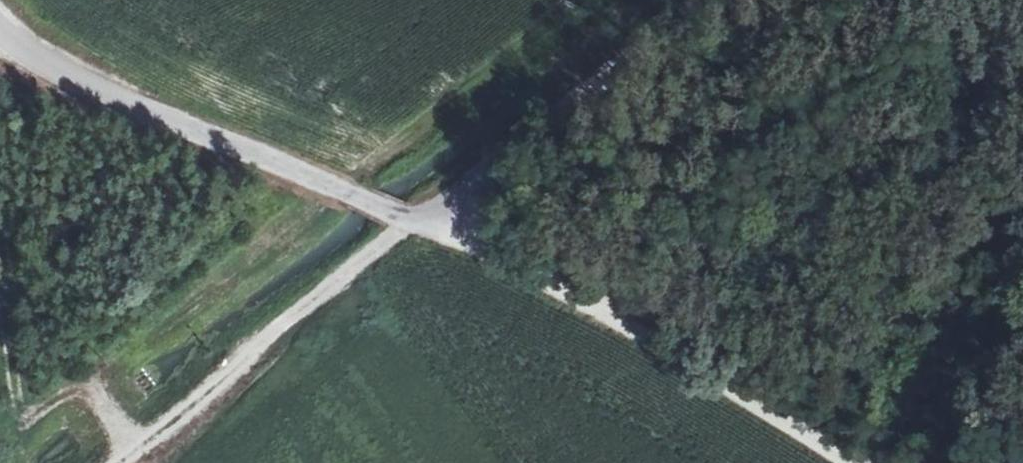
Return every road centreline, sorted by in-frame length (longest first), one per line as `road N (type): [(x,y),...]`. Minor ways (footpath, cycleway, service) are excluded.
road 1 (unclassified): [(724,0),(418,219),(117,100),(0,29)]
road 2 (track): [(847,462),(563,293),(418,219)]
road 3 (track): [(121,462),(418,219)]

